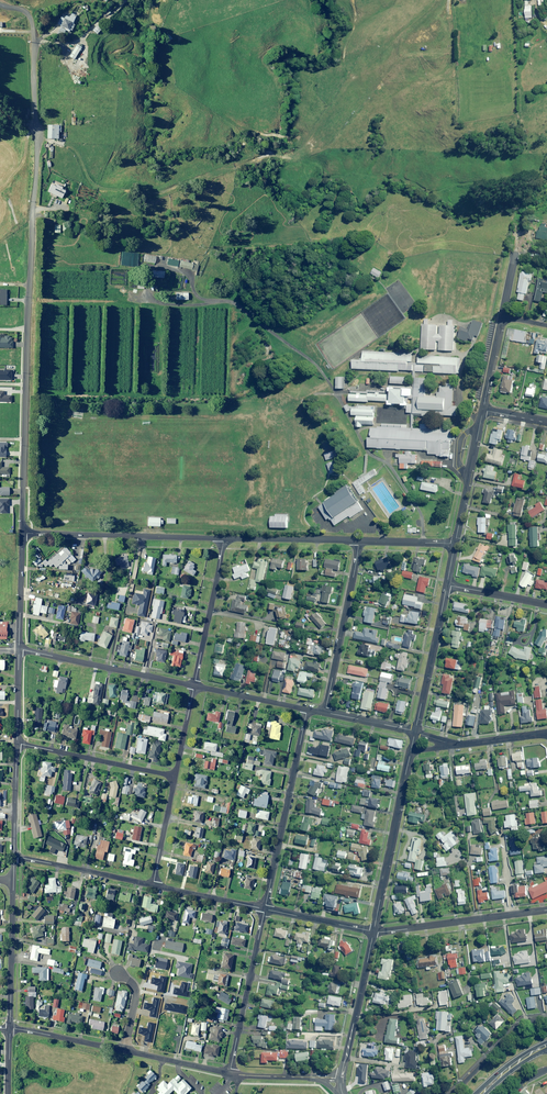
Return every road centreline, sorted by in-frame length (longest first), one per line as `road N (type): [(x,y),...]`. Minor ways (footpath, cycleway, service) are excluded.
road 1 (residential): [(22,534),(34,31),(25,10),(0,4)]
road 2 (residential): [(265,909),(307,710)]
road 3 (residential): [(22,534),(223,539)]
road 4 (tertiary): [(411,751),(373,932)]
road 5 (residential): [(18,650),(194,686)]
road 6 (residential): [(325,713),(358,540)]
road 7 (residential): [(546,911),(373,932)]
road 8 (residential): [(229,1073),(265,909)]
road 9 (residential): [(16,744),(175,777)]
road 10 (tertiary): [(446,585),(415,732)]
road 11 (tertiary): [(373,932),(342,1079)]
road 12 (residential): [(223,539),(194,686)]
road 13 (residential): [(13,881),(10,1028)]
road 14 (residential): [(153,885),(13,858)]
road 15 (tertiary): [(483,410),(455,545)]
road 16 (residential): [(223,539),(358,540)]
road 17 (residential): [(546,1019),(525,1022),(454,1093)]

